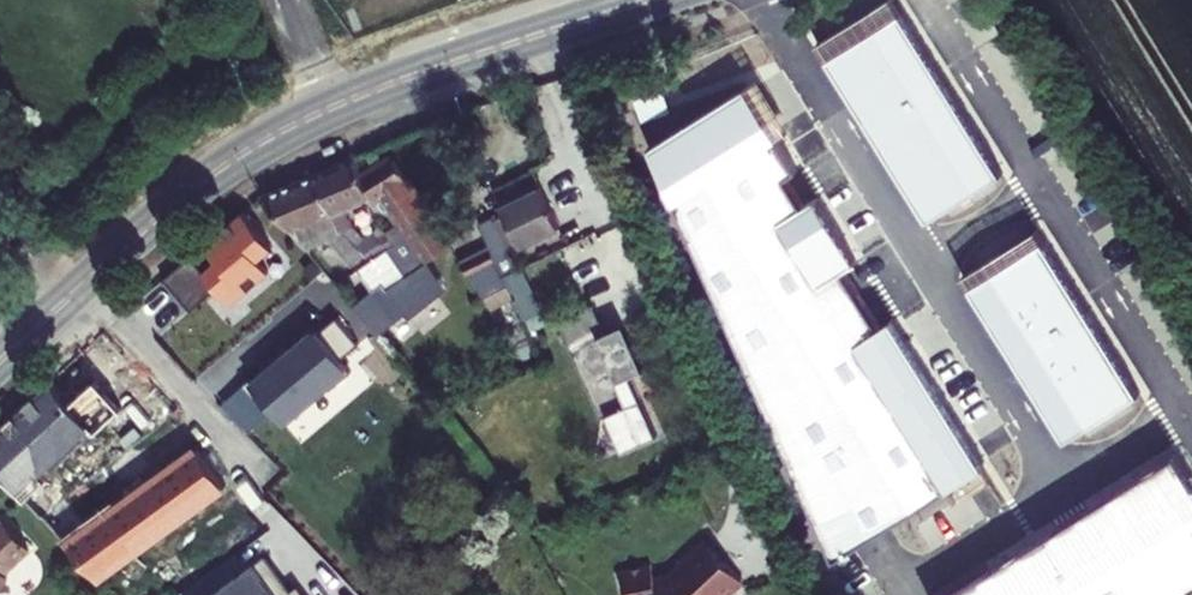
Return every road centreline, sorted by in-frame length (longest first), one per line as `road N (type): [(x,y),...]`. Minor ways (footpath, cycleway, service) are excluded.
road 1 (secondary): [(650,0),(420,74),(268,139),(173,203),(0,362)]

